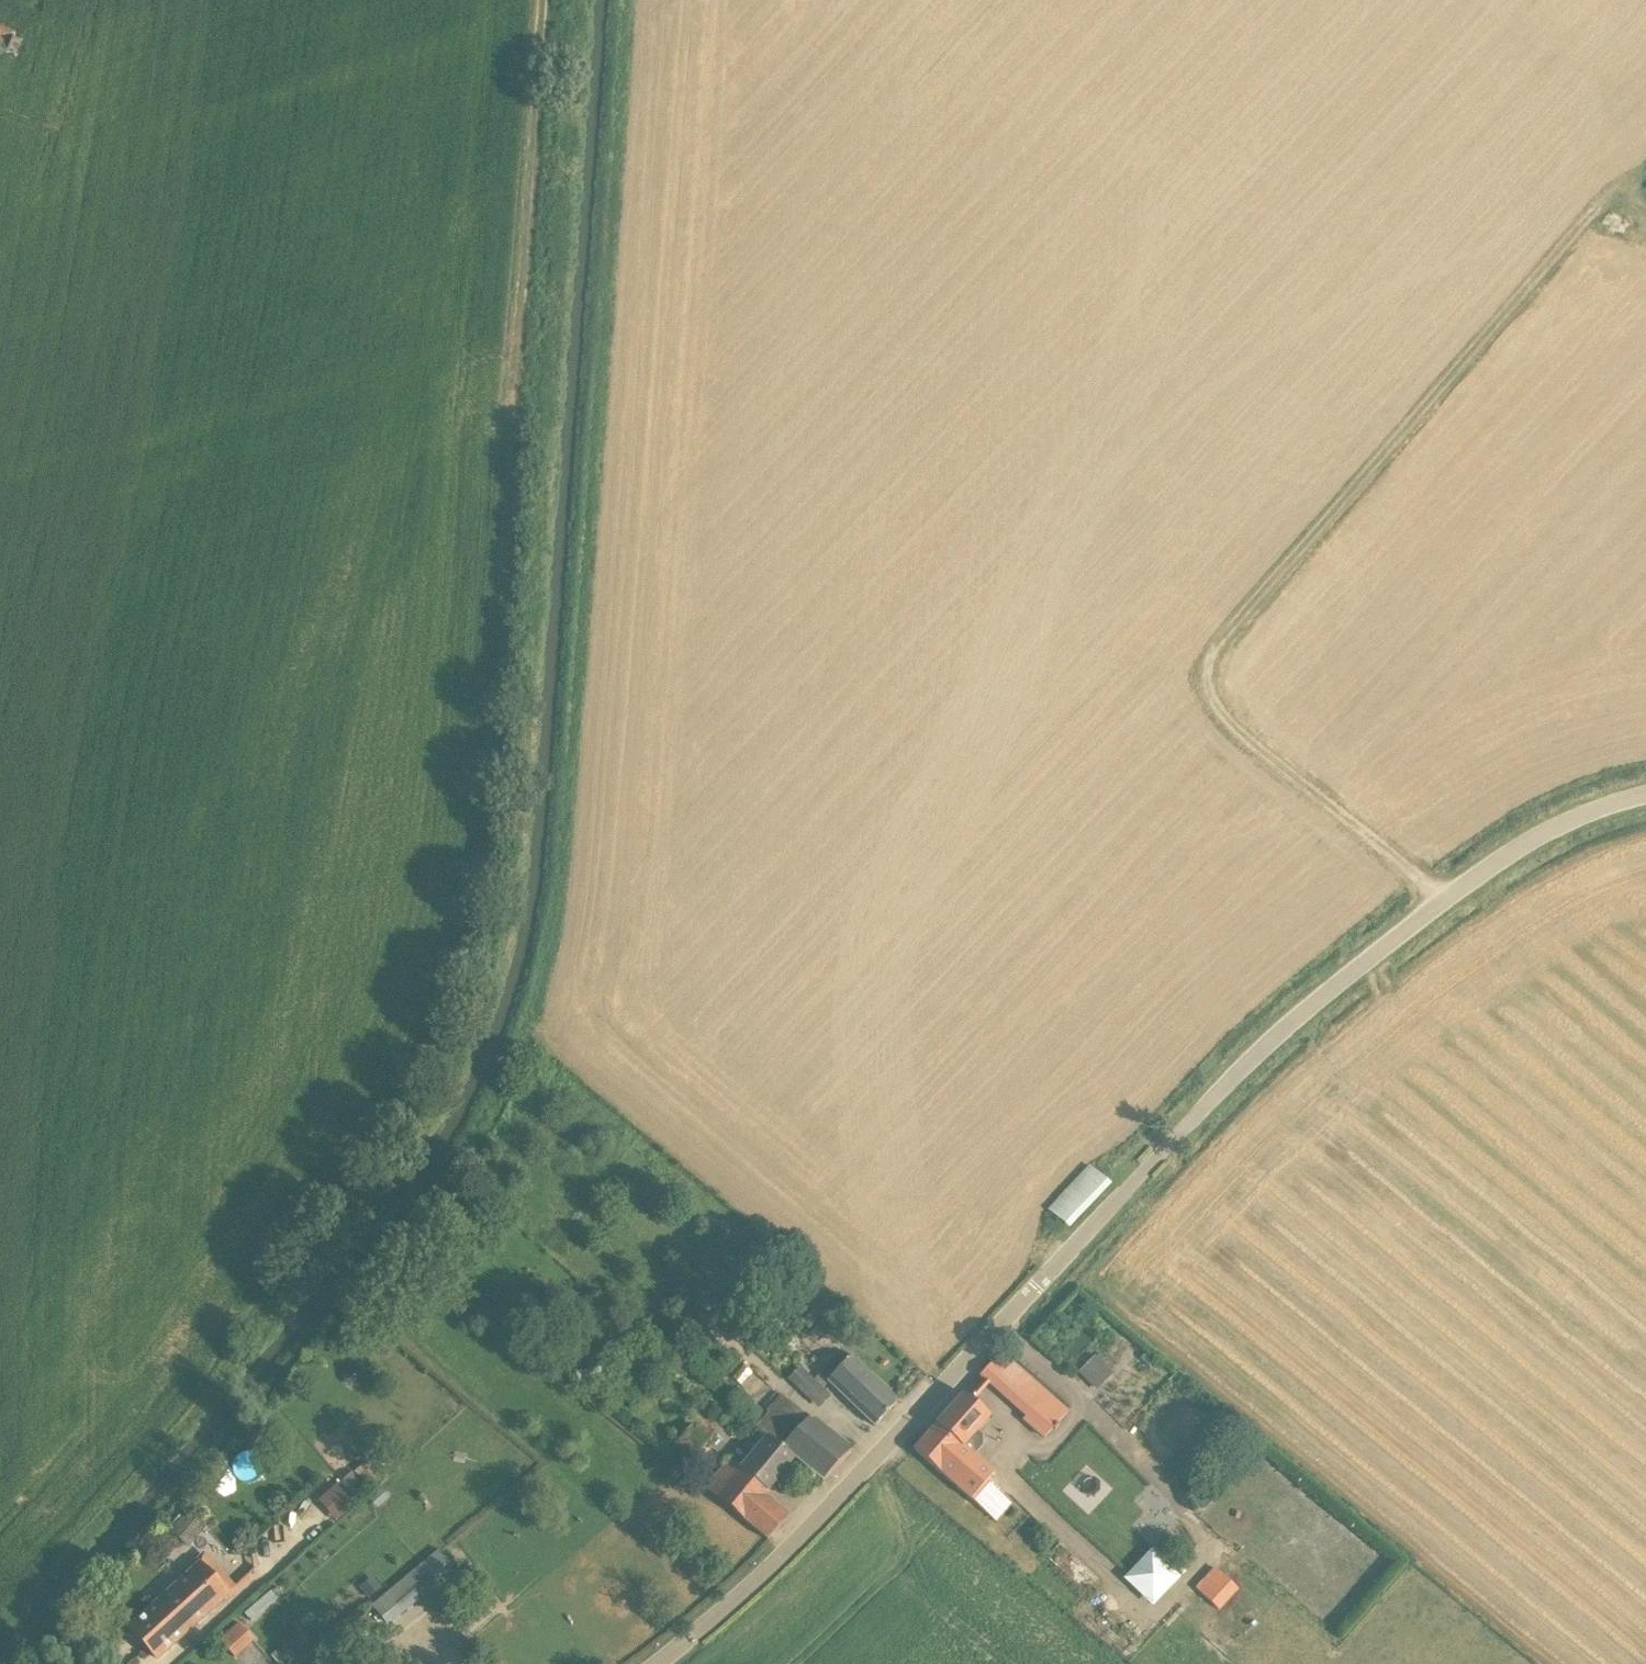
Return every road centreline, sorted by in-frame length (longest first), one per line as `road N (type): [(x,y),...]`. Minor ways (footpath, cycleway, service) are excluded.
road 1 (track): [(1442,900),(1213,702),(1205,682),(1211,653),(1598,201),(1616,190),(1645,208)]
road 2 (unclassified): [(1033,1289),(1311,997),(1538,831),(1645,790)]
road 3 (residential): [(638,1663),(782,1550),(1033,1289)]

